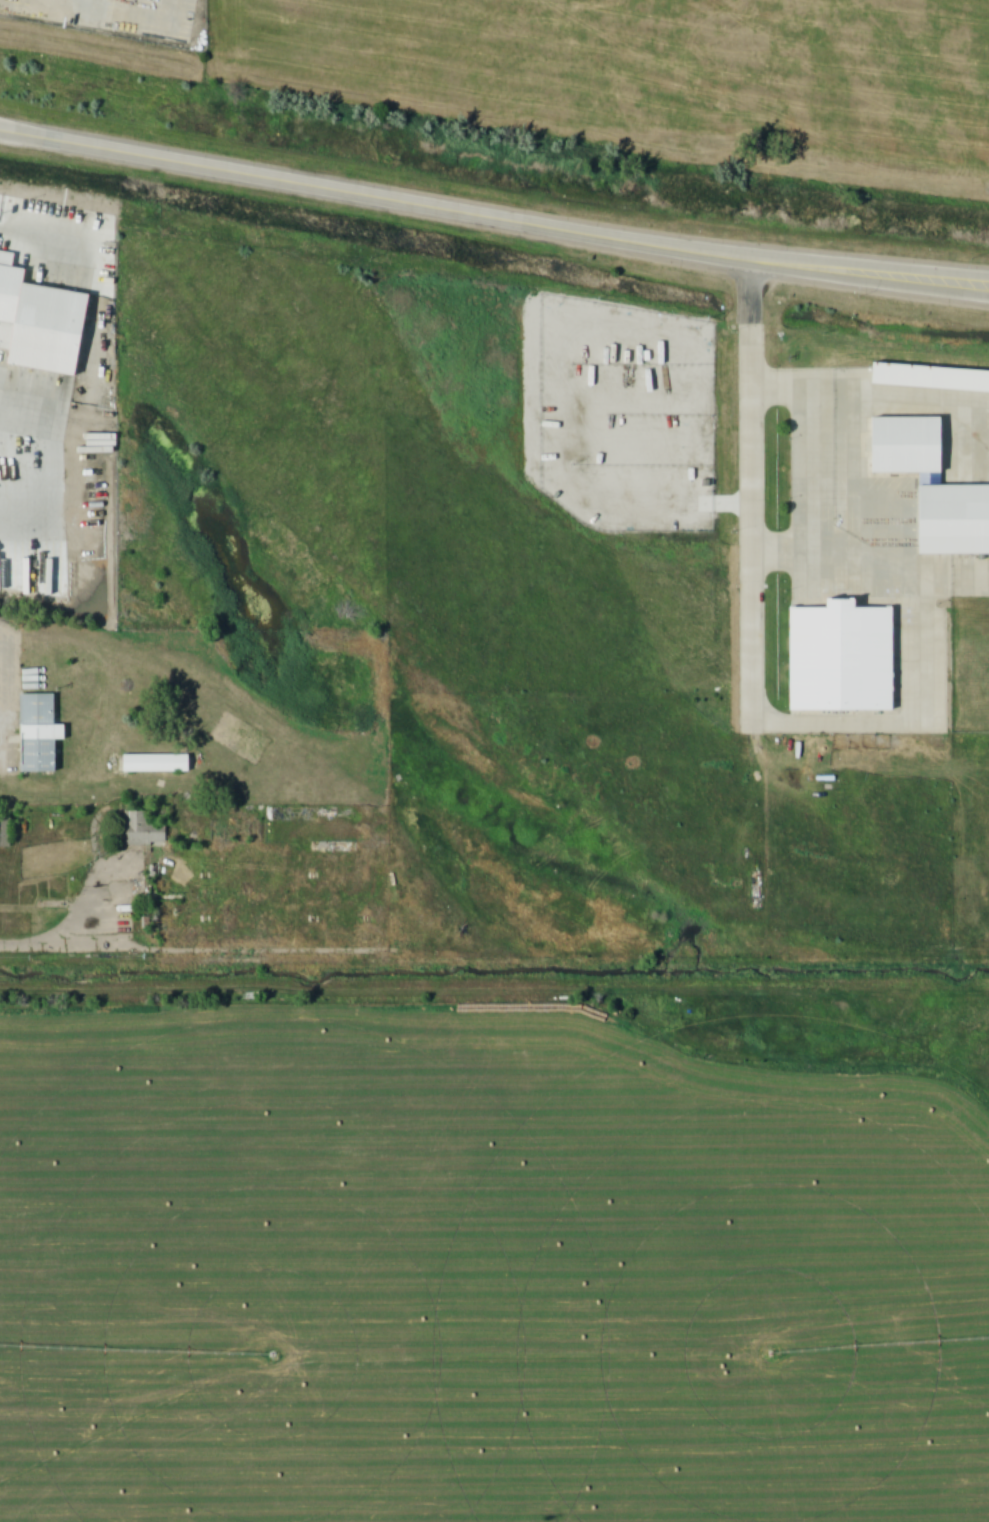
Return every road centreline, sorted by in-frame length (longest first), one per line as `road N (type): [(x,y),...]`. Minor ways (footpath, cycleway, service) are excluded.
road 1 (secondary): [(300,185),(654,247),(988,286)]
road 2 (secondary): [(300,185),(0,131)]

